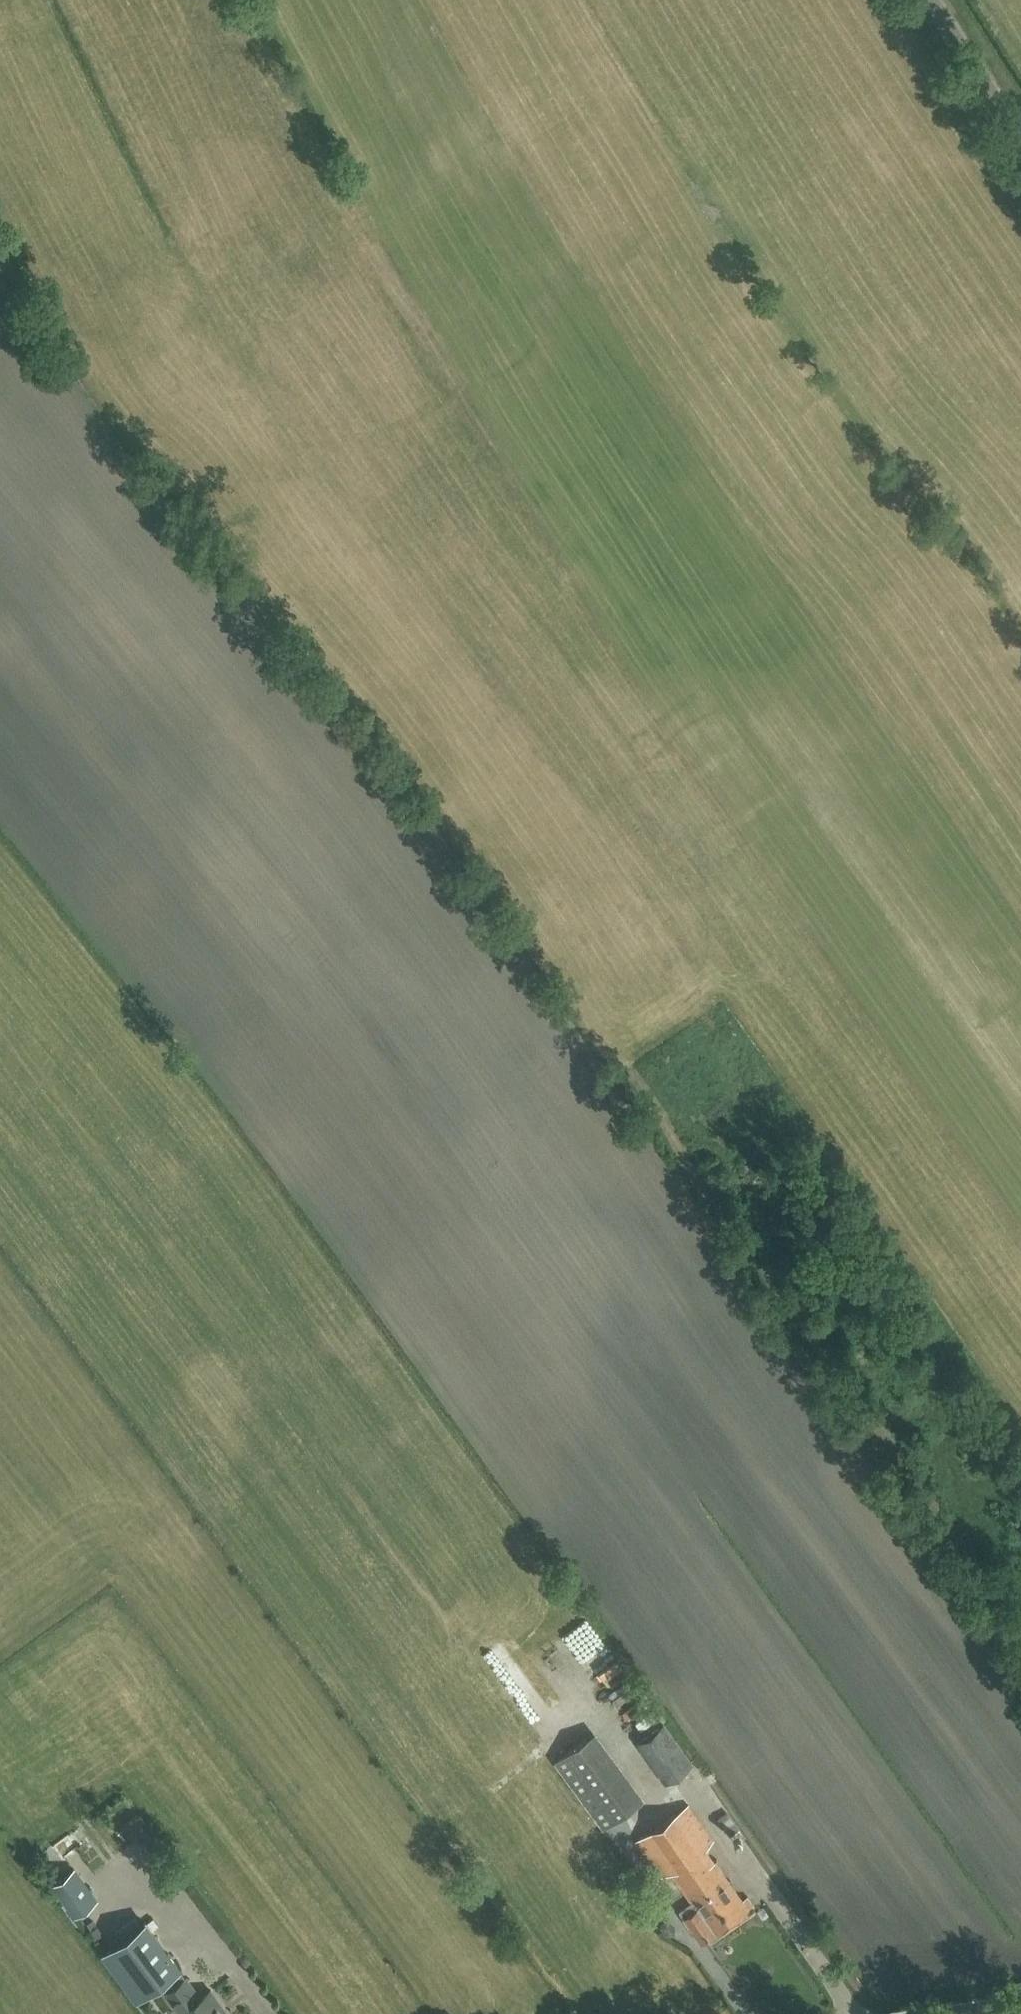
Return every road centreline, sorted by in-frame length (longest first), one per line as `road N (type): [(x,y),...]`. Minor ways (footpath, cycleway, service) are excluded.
road 1 (unclassified): [(1020,119),(944,0)]

